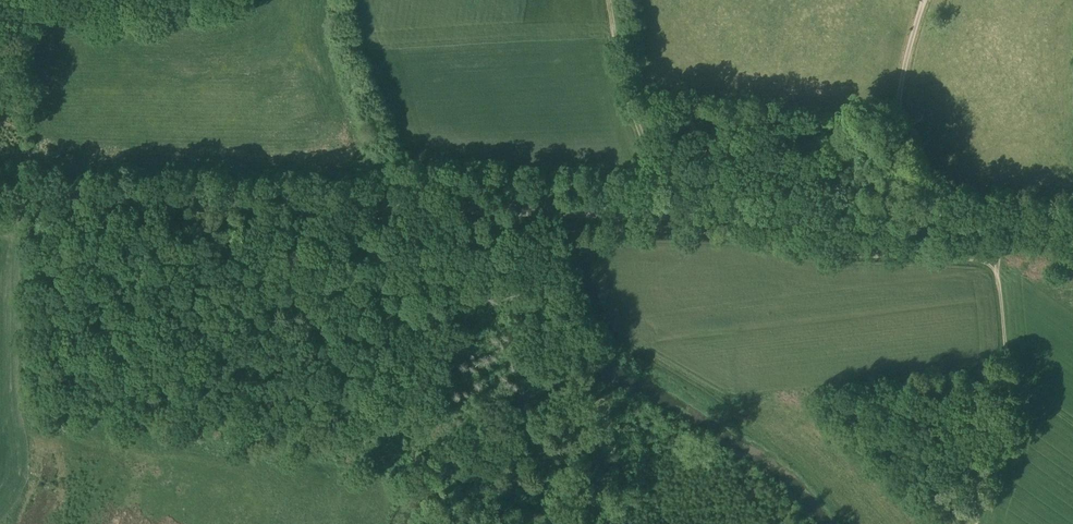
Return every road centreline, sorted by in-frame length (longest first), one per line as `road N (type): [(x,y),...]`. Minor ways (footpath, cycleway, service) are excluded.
road 1 (tertiary): [(1072,227),(0,194)]

